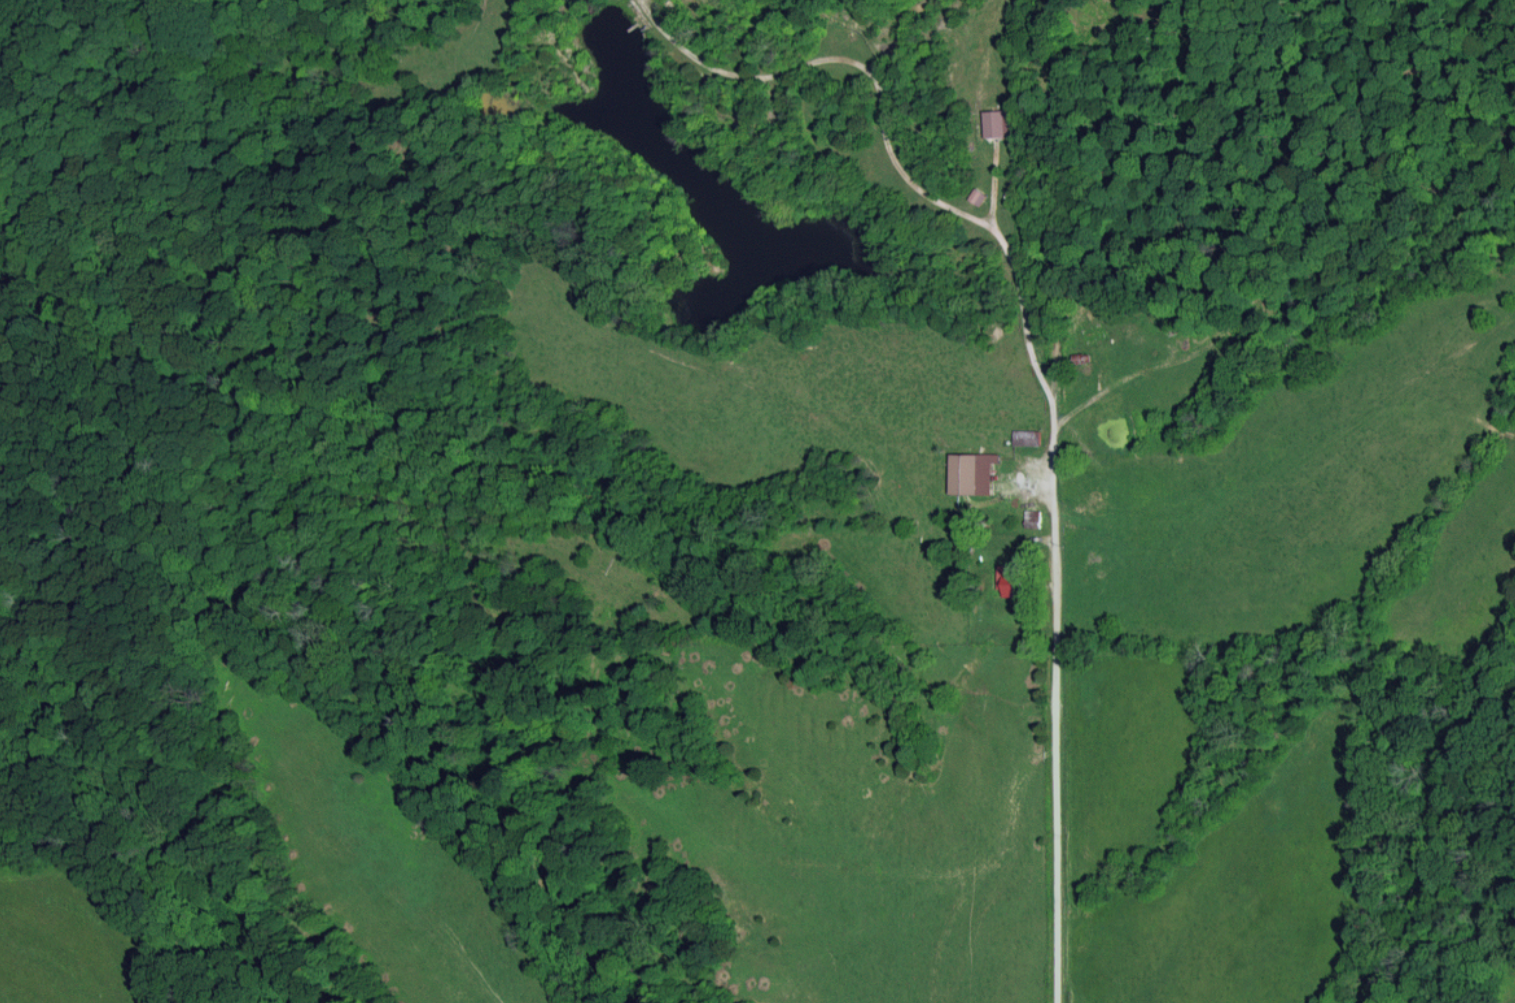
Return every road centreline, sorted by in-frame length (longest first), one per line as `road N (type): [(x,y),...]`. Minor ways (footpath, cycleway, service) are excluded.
road 1 (residential): [(1056,1002),(1055,420)]

